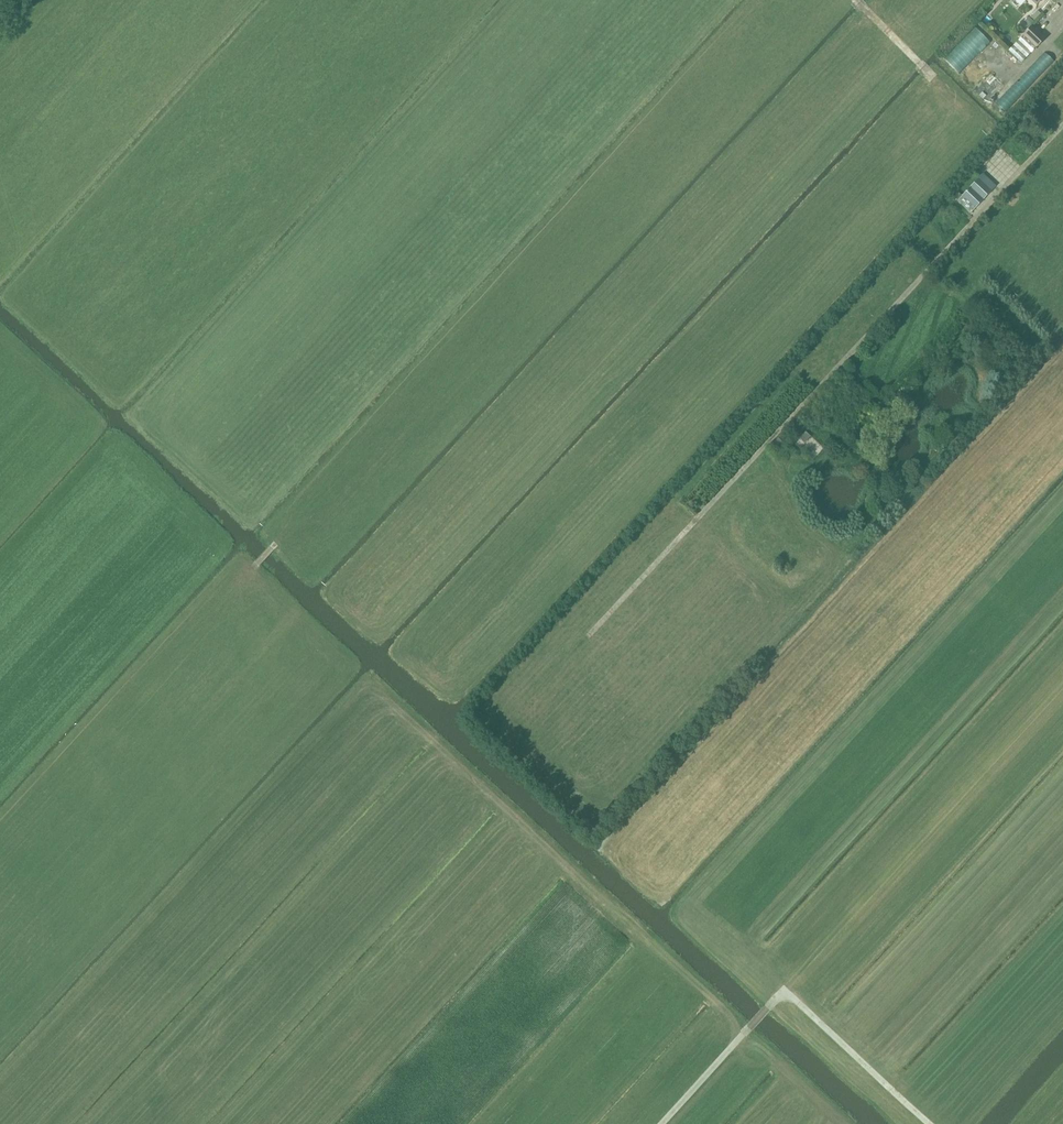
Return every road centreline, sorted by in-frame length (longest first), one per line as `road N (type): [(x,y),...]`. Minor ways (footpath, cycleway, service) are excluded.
road 1 (track): [(931,1123),(784,993)]
road 2 (track): [(662,1123),(745,1034)]

